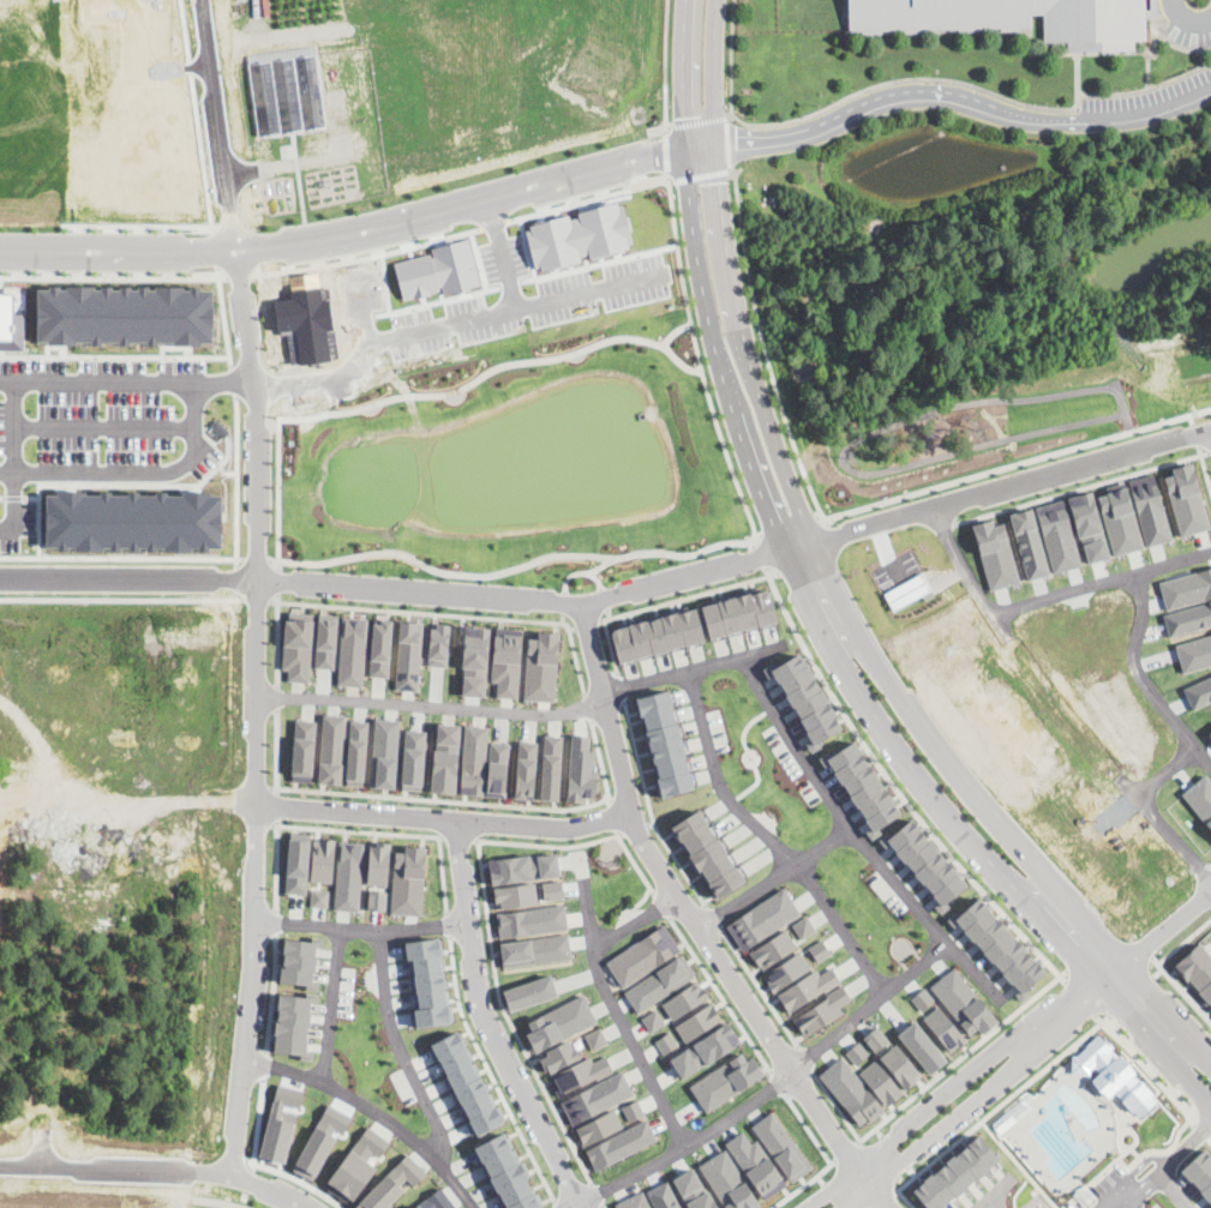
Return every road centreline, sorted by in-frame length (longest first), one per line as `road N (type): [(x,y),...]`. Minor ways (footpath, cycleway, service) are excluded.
road 1 (residential): [(236,247),(259,480),(254,925),(232,1174)]
road 2 (tertiary): [(0,248),(284,242),(640,157),(713,150)]
road 3 (residential): [(582,605),(639,835),(819,1110),(894,1207)]
road 4 (residential): [(814,541),(582,605),(258,581)]
road 5 (secondary): [(1113,954),(901,701),(814,541)]
road 6 (residential): [(1140,949),(1113,954),(805,1207)]
road 7 (residential): [(1210,430),(814,541)]
road 8 (residential): [(458,822),(476,993),(580,1207)]
road 9 (secondary): [(784,549),(882,727),(1009,884)]
road 10 (residential): [(846,1207),(1126,970),(1140,949)]
road 11 (residential): [(256,809),(565,828),(631,817)]
road 12 (residential): [(0,1164),(210,1171),(253,1179),(310,1207)]
road 13 (residential): [(0,470),(168,473),(193,453),(197,381)]
road 14 (residential): [(258,581),(0,576)]
road 15 (secondary): [(683,150),(695,260),(731,399)]
road 16 (residential): [(254,380),(0,380)]
road 17 (secondary): [(814,541),(737,319)]
road 18 (secondary): [(737,319),(713,150)]
road 19 (secondary): [(731,399),(784,549)]
road 20 (secondary): [(1105,985),(1210,1102)]
road 21 (secondary): [(713,150),(713,0)]
road 22 (secondary): [(683,0),(683,150)]
road 23 (residential): [(1210,1116),(1135,1185),(1094,1207)]
road 24 (secondary): [(1009,884),(1105,985)]
road 25 (secondary): [(1206,1052),(1113,954)]

